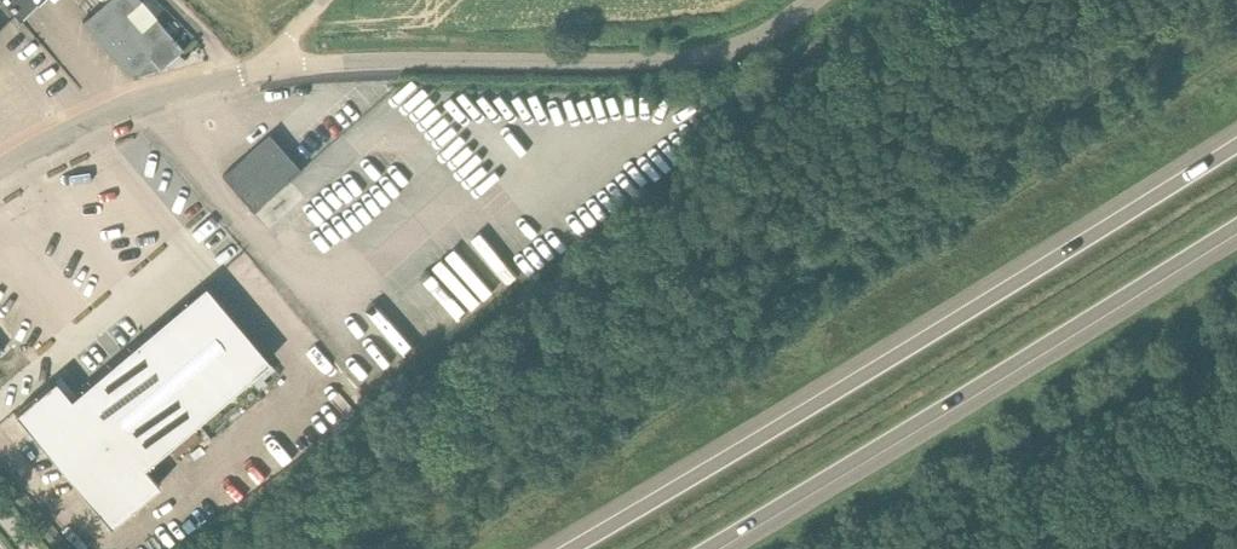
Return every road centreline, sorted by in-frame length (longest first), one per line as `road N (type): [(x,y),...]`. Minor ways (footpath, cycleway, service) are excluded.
road 1 (primary): [(1236,145),(568,548)]
road 2 (primary): [(701,548),(1236,225)]
road 3 (unclassified): [(267,69),(681,58),(749,43),(813,0)]
road 4 (unclassified): [(0,169),(151,97),(267,69)]

